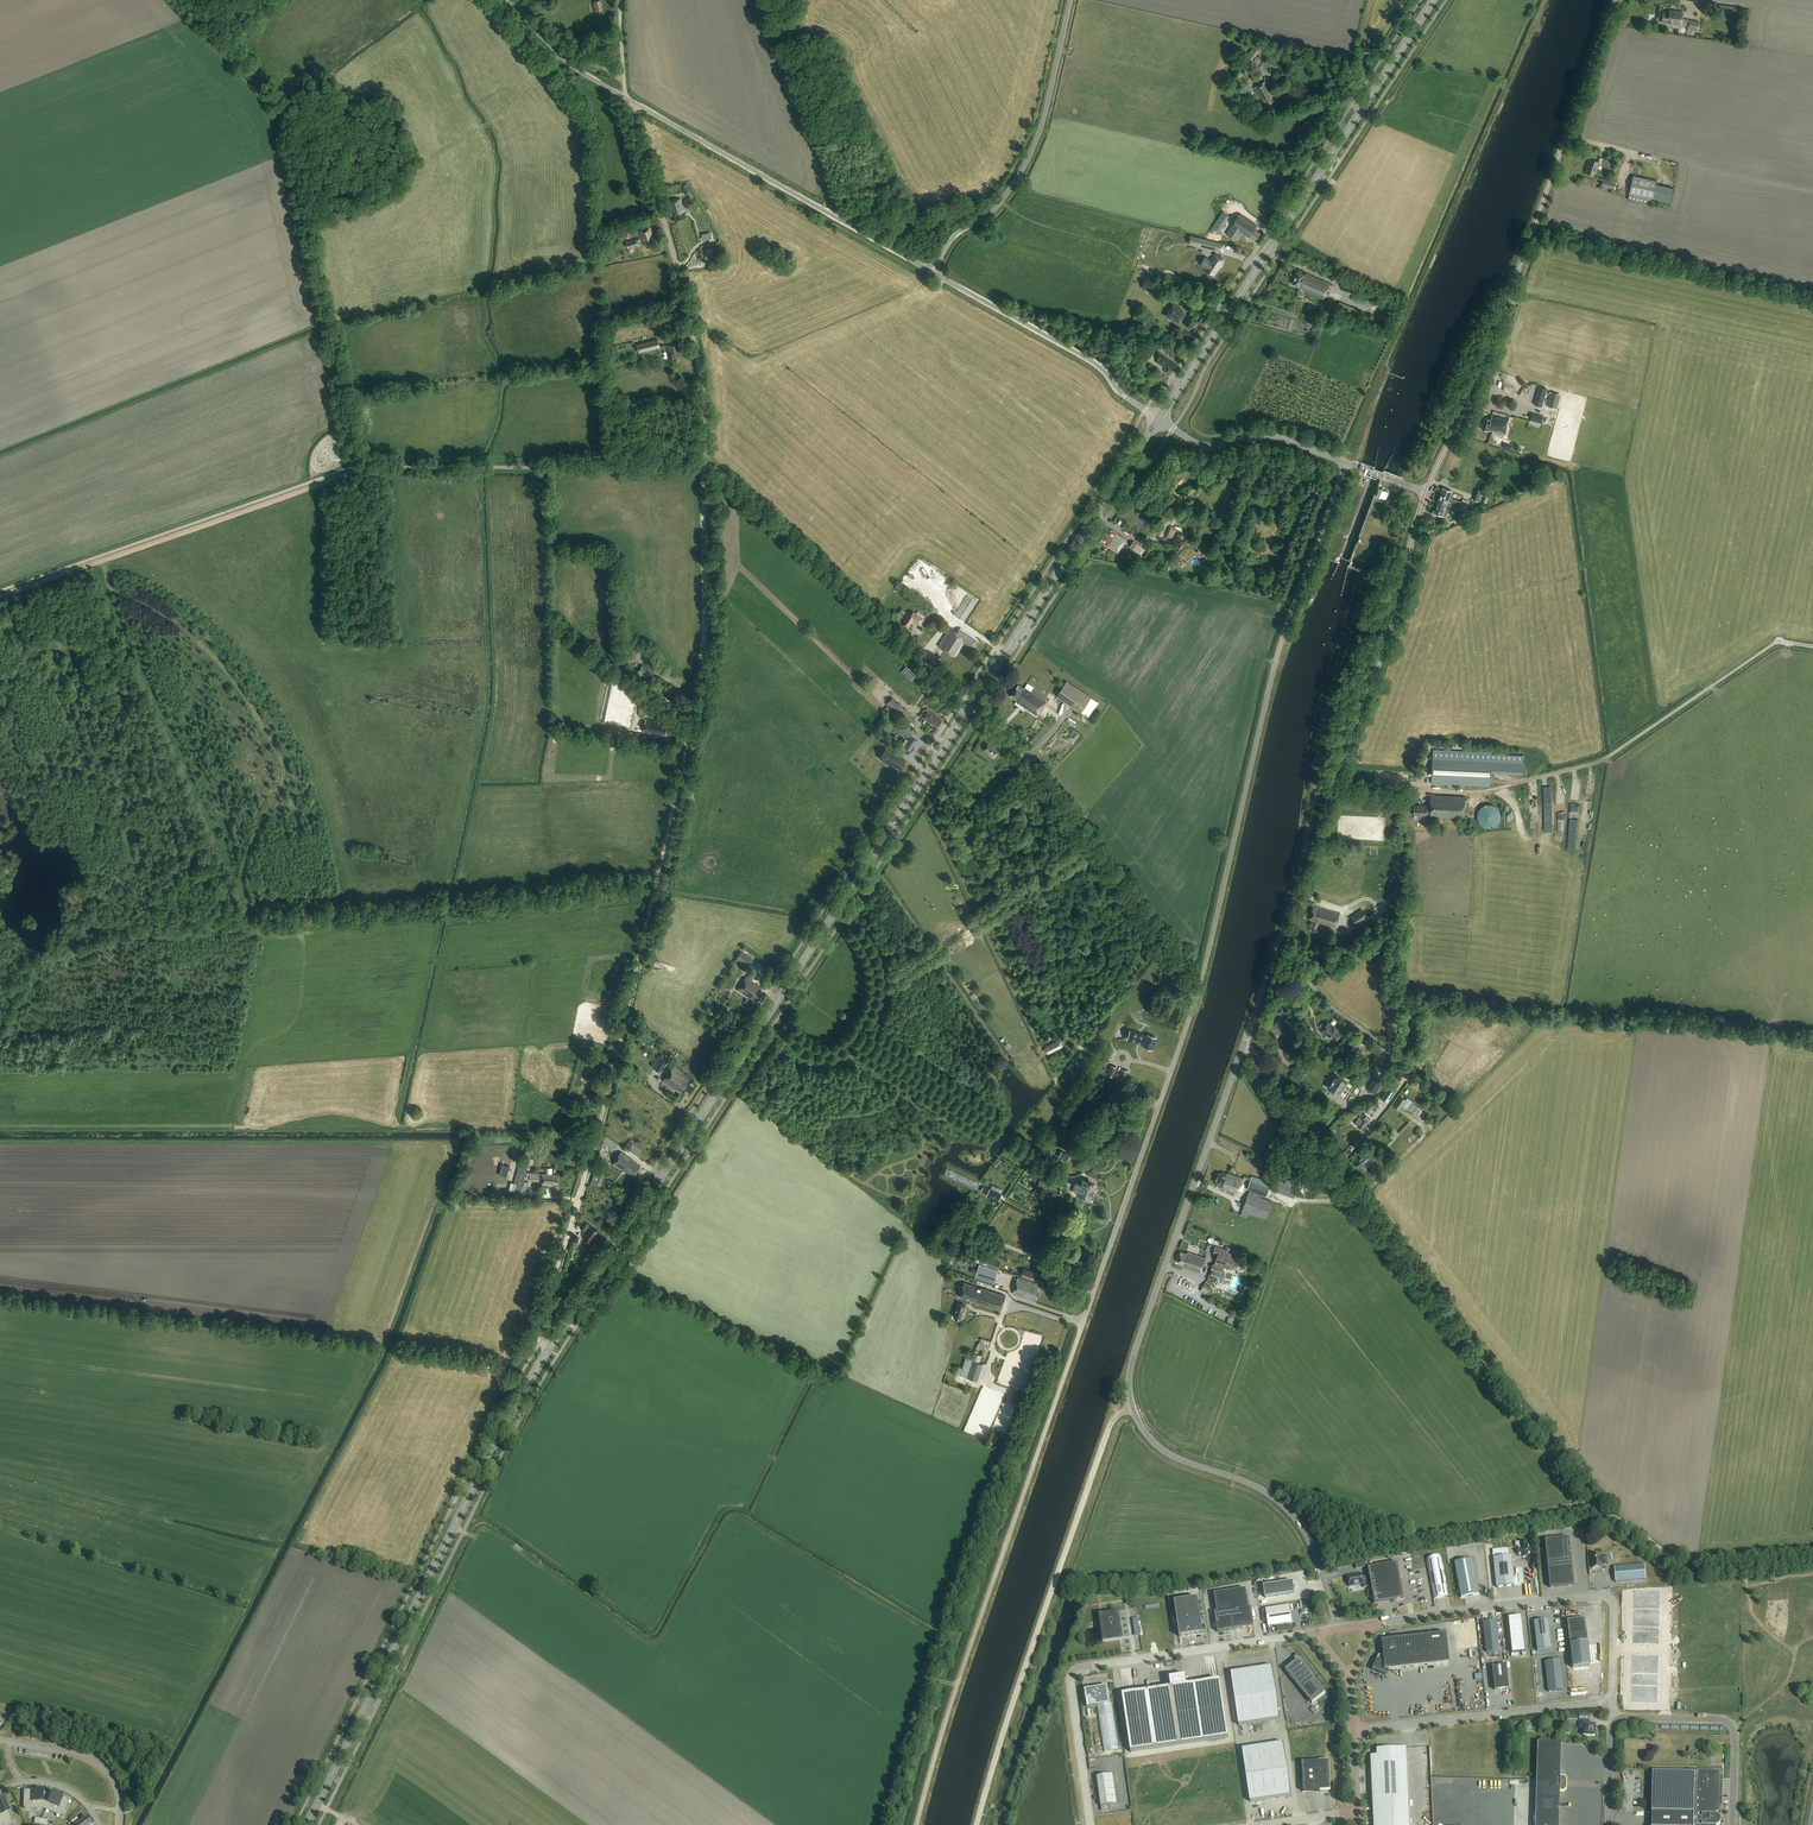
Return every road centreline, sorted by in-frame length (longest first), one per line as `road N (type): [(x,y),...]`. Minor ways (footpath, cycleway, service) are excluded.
road 1 (unclassified): [(1083,1321),(1196,999),(1275,663),(1347,463)]
road 2 (track): [(705,467),(706,624),(691,722),(592,1156),(538,1337)]
road 3 (secondary): [(549,1350),(972,705)]
road 4 (unclassified): [(1337,1629),(1316,1553),(1290,1512),(1249,1483),(1164,1452),(1140,1427),(1129,1397),(1134,1357),(1244,1045)]
road 5 (unclassified): [(1244,1045),(1395,617),(1426,491)]
road 6 (track): [(1699,1583),(1593,1503),(1340,1169)]
road 7 (secondary): [(307,1824),(549,1350)]
road 8 (track): [(1083,1321),(918,1824)]
road 9 (unclassified): [(1426,491),(1480,378),(1615,0)]
road 10 (track): [(1334,789),(1476,793),(1594,762),(1774,642),(1812,646)]
road 11 (unclassified): [(701,470),(358,471),(324,307)]
road 12 (secondary): [(1159,419),(1434,0)]
road 13 (track): [(1132,1408),(1112,1424),(975,1824)]
road 14 (unclassified): [(1313,1633),(1074,1671),(1091,1824)]
road 15 (track): [(358,471),(0,596)]
road 16 (unclassified): [(709,460),(693,332),(627,98)]
road 17 (unclassified): [(972,705),(709,460)]
road 18 (unclassified): [(934,273),(627,98)]
road 19 (track): [(324,307),(278,106),(181,0)]
road 20 (unclassified): [(1611,1702),(1614,1608),(1606,1596),(1374,1624)]
road 21 (secondary): [(972,705),(1159,419)]
road 22 (unclassified): [(934,273),(946,245),(993,211),(1029,159),(1070,0)]
road 23 (track): [(1316,1553),(1593,1503)]
road 24 (unclassified): [(1159,419),(1094,362),(934,273)]
road 25 (track): [(1196,999),(1157,929),(1043,780)]
road 26 (unclassified): [(1354,1731),(1611,1702)]
road 27 (unclassified): [(1733,1824),(1731,1725),(1617,1721)]
road 28 (unclassified): [(1347,463),(1276,437),(1203,446),(1159,419)]
road 29 (unclassified): [(1340,1169),(1244,1045)]
road 30 (residential): [(0,1740),(90,1758),(116,1788),(121,1812)]
road 31 (unclassified): [(627,98),(569,63),(510,0)]

